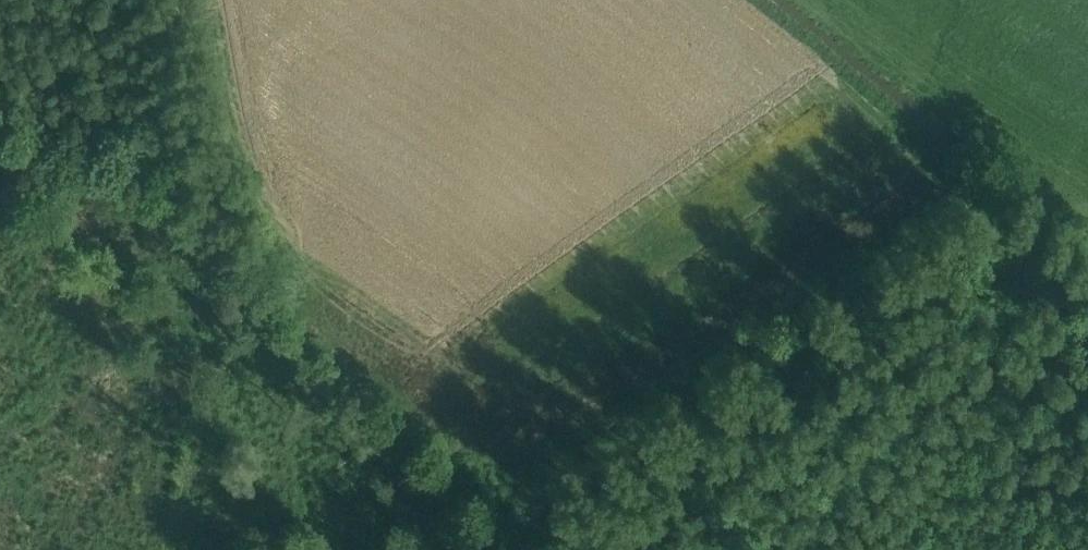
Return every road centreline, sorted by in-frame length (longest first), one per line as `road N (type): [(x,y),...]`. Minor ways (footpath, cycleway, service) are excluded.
road 1 (track): [(285,244),(221,342),(175,549)]

